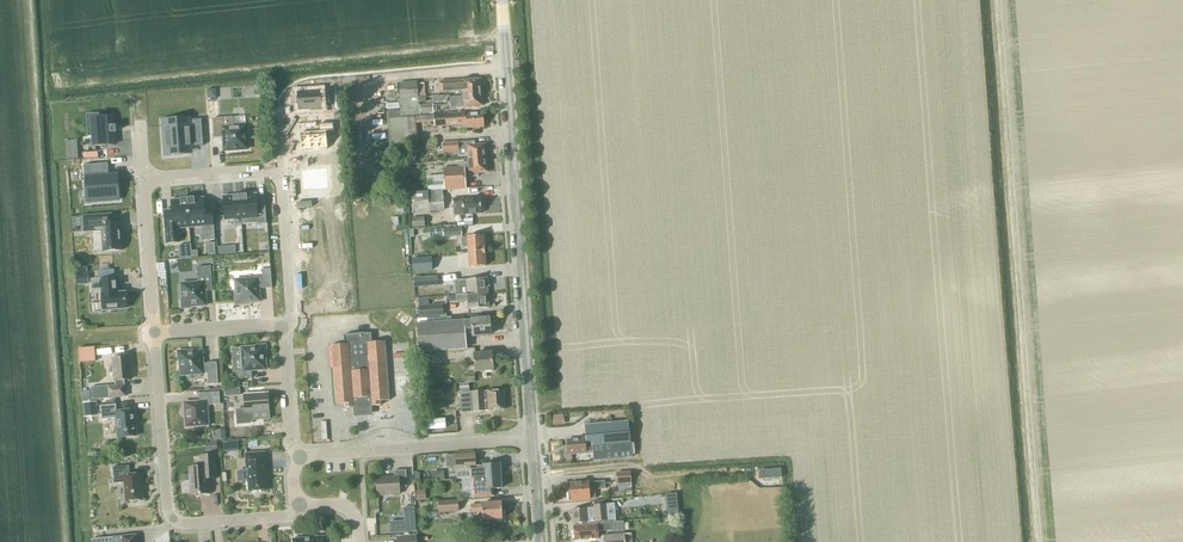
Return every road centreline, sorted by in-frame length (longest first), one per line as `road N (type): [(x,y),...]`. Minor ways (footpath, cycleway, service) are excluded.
road 1 (tertiary): [(530,438),(501,0)]
road 2 (residential): [(301,505),(289,517),(174,521),(166,509),(154,334)]
road 3 (residential): [(302,457),(530,438)]
road 4 (residential): [(283,328),(292,315),(281,169)]
road 5 (residential): [(154,334),(144,179)]
road 6 (residential): [(144,179),(281,169)]
road 7 (residential): [(302,457),(290,445),(283,328)]
road 8 (residential): [(283,328),(154,334)]

